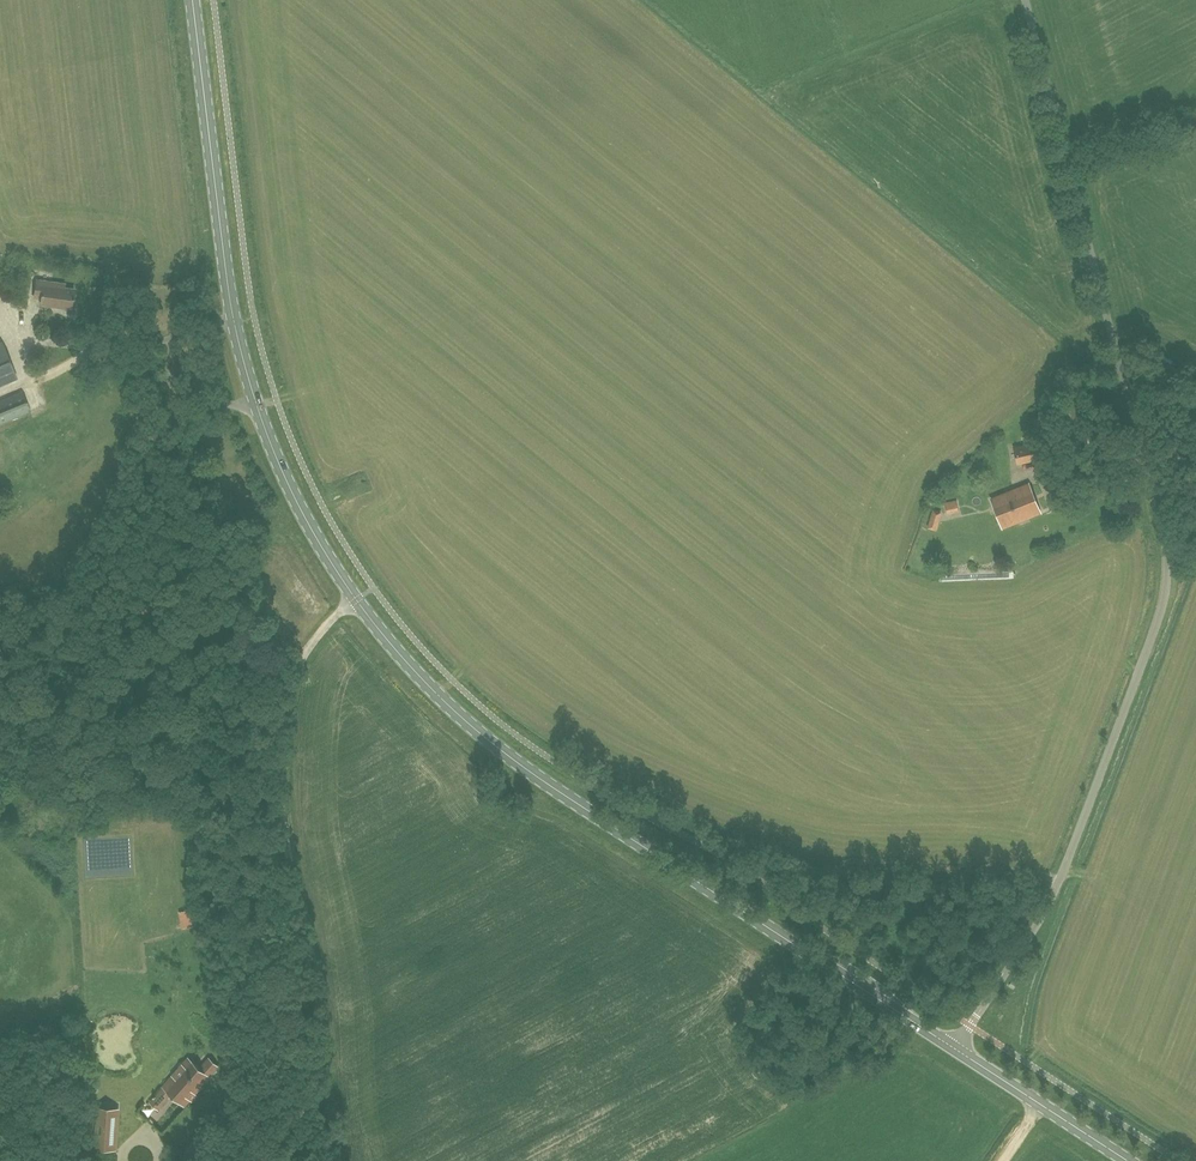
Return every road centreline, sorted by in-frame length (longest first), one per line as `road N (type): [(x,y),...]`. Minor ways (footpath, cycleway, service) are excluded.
road 1 (primary): [(955,1048),(523,767),(430,691),(357,601),(290,492),(234,327),(190,0)]
road 2 (unclassified): [(955,1048),(1054,894),(1166,595),(1165,558),(1025,0)]
road 3 (track): [(253,1160),(304,1112),(321,1059),(315,973),(282,805),(289,688),(321,633),(357,601)]
road 4 (primary): [(1130,1160),(955,1048)]

